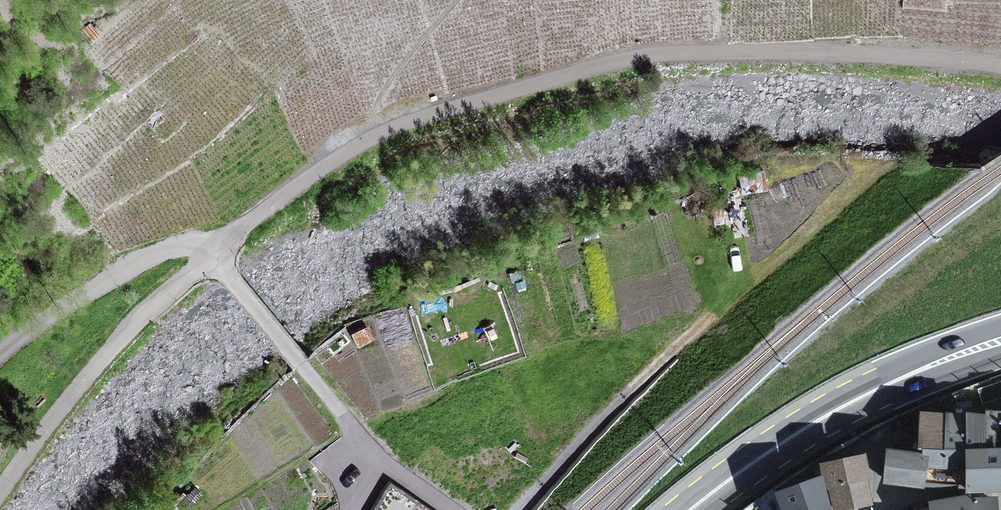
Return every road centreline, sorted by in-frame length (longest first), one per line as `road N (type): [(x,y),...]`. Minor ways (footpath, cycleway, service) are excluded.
road 1 (unclassified): [(1000,67),(792,53),(670,54),(602,65),(378,135),(211,256)]
road 2 (primary): [(688,509),(858,398),(1000,340)]
road 3 (unclassified): [(211,256),(99,364),(0,493)]
road 4 (unclassified): [(211,256),(382,452)]
road 5 (unclassified): [(211,256),(191,248),(160,252),(0,354)]

